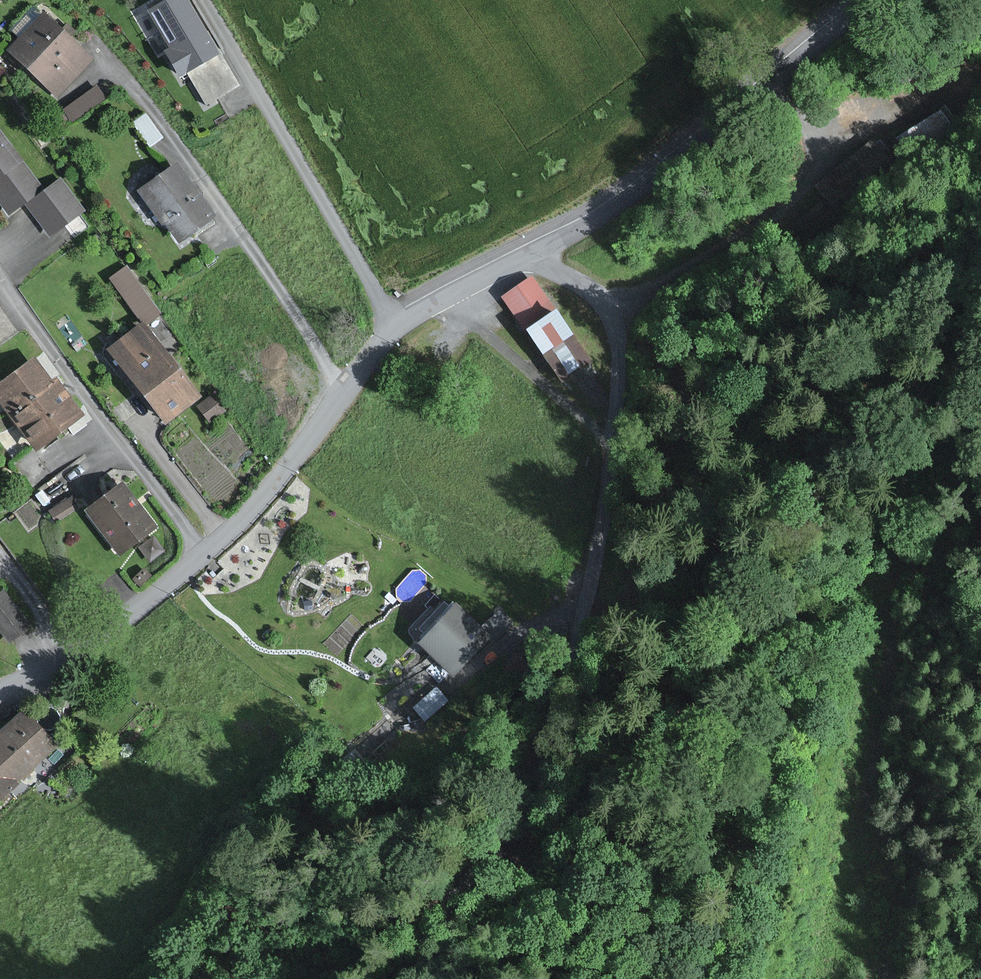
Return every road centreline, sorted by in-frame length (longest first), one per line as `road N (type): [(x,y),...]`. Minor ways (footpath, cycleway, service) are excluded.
road 1 (unclassified): [(386,978),(502,842),(564,679),(607,484),(618,338),(608,302)]
road 2 (track): [(502,842),(519,849),(571,812),(795,619),(851,587),(980,535)]
road 3 (unclassified): [(396,324),(632,195),(871,0)]
road 4 (residential): [(0,695),(109,631),(205,554),(259,503),(343,387)]
road 5 (residential): [(396,324),(206,0)]

